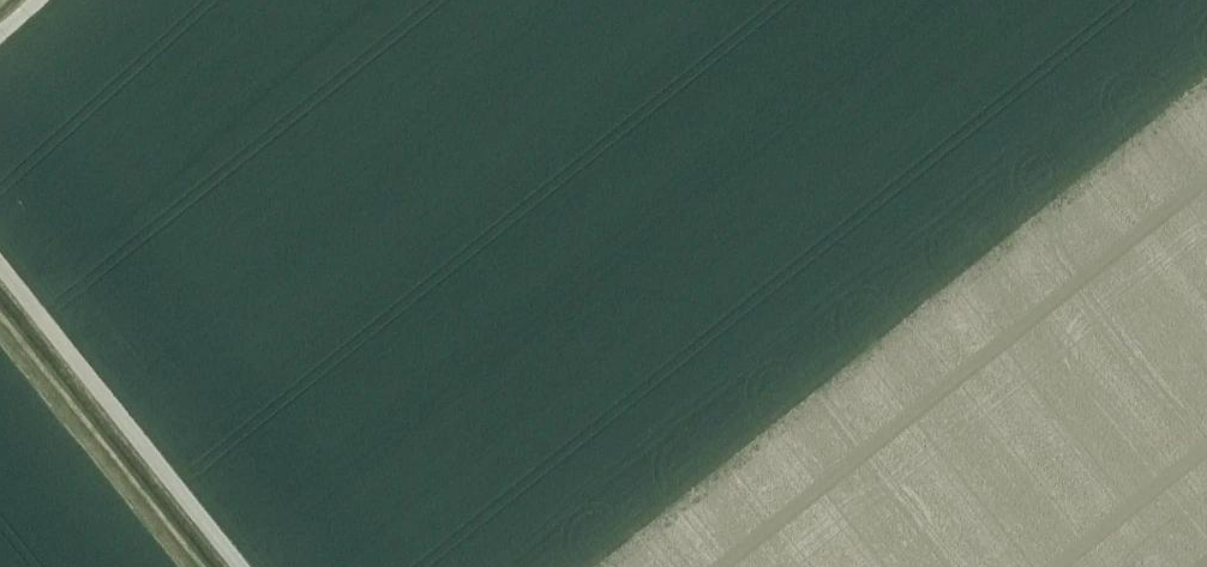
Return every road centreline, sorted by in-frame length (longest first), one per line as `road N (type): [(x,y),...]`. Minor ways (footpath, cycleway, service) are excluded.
road 1 (unclassified): [(249,566),(0,265)]

